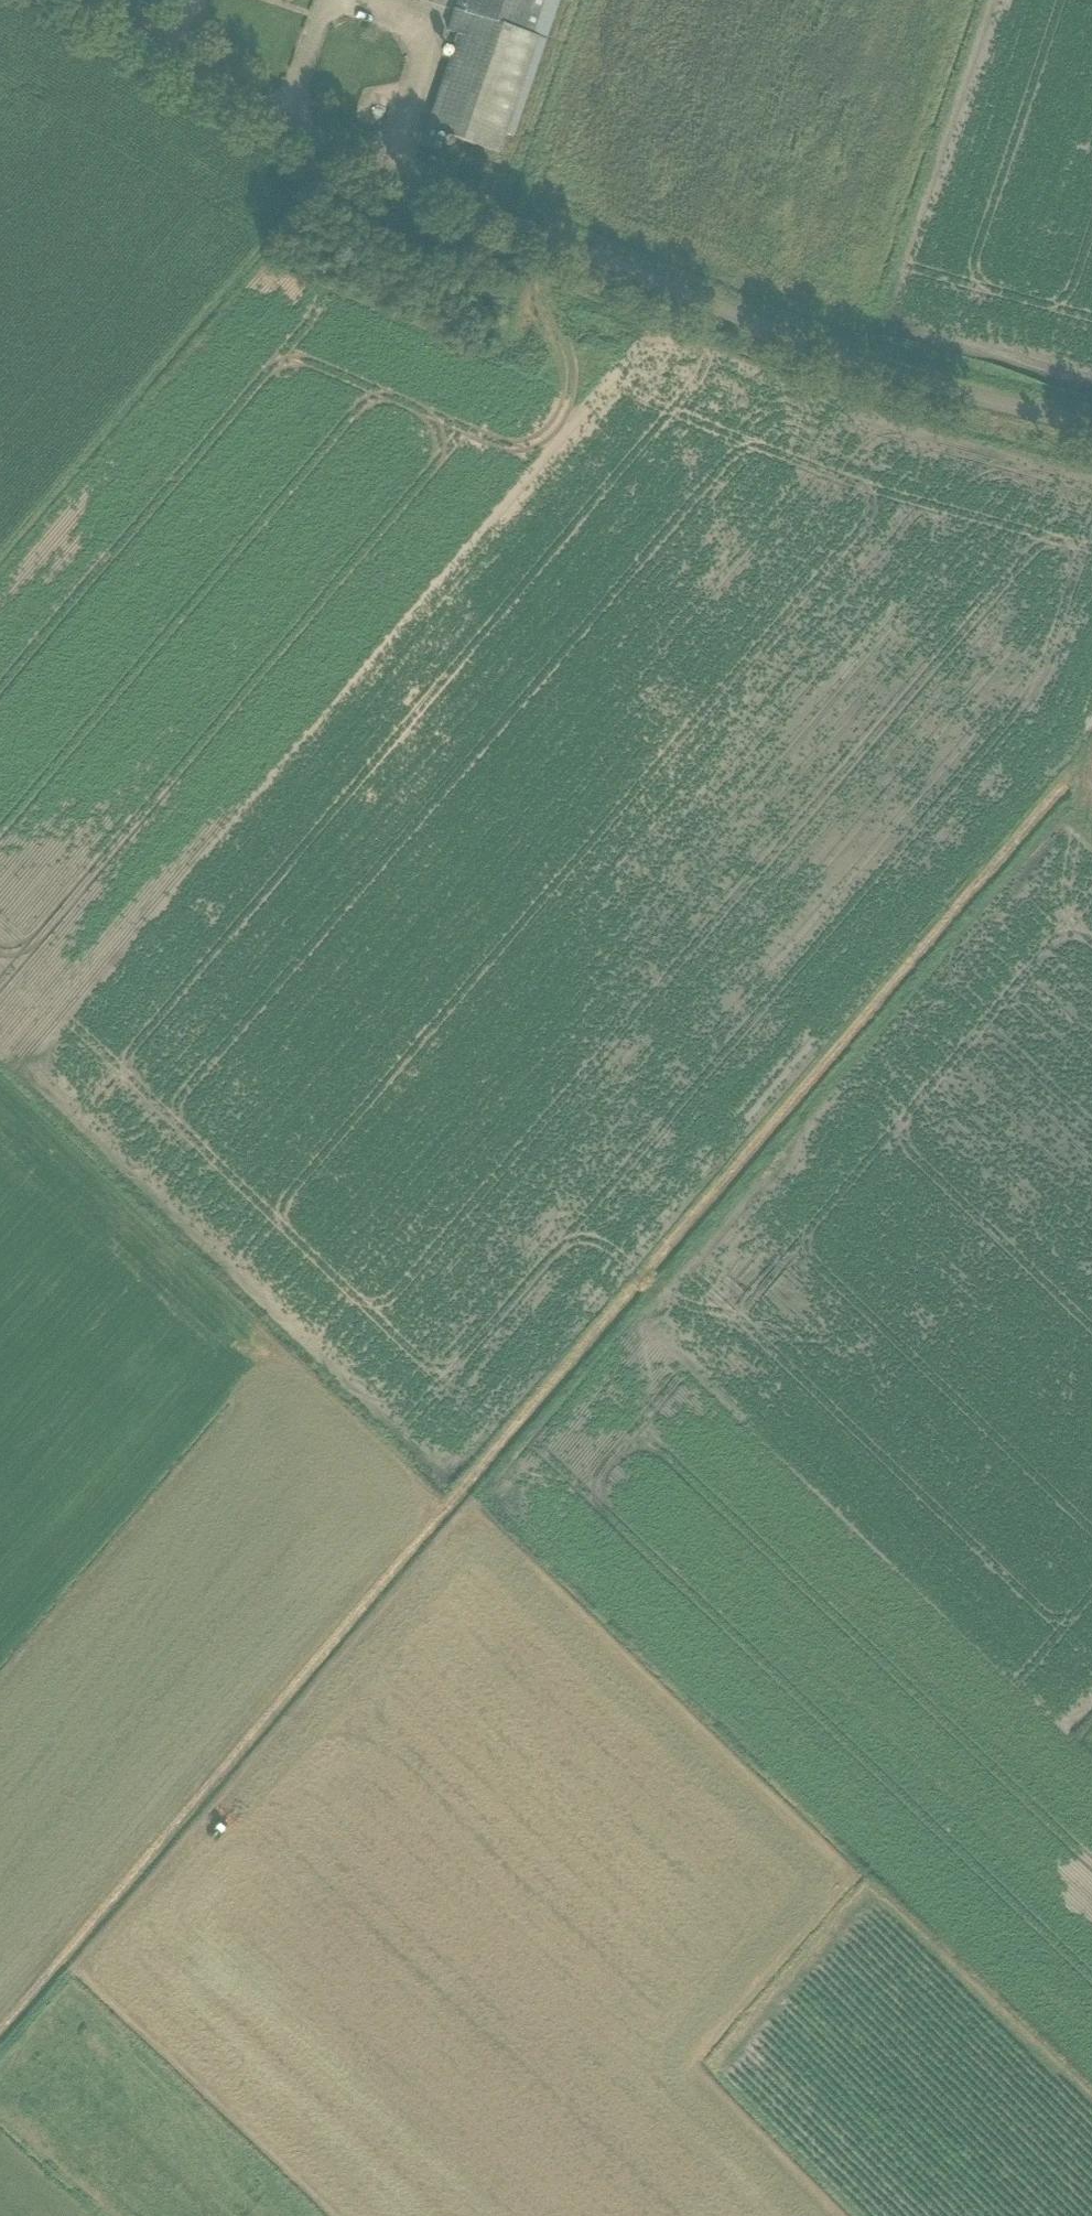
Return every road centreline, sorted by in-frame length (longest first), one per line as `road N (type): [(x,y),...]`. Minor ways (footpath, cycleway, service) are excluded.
road 1 (unclassified): [(1091,423),(898,373),(387,170),(230,91),(87,0)]

